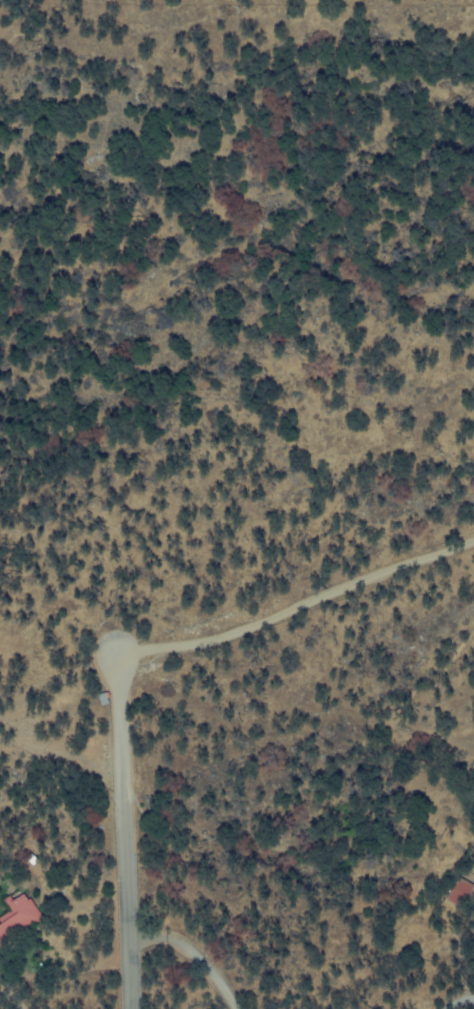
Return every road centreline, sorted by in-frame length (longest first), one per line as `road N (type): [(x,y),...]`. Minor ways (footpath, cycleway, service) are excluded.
road 1 (residential): [(143,639),(105,648),(132,937),(131,1008)]

